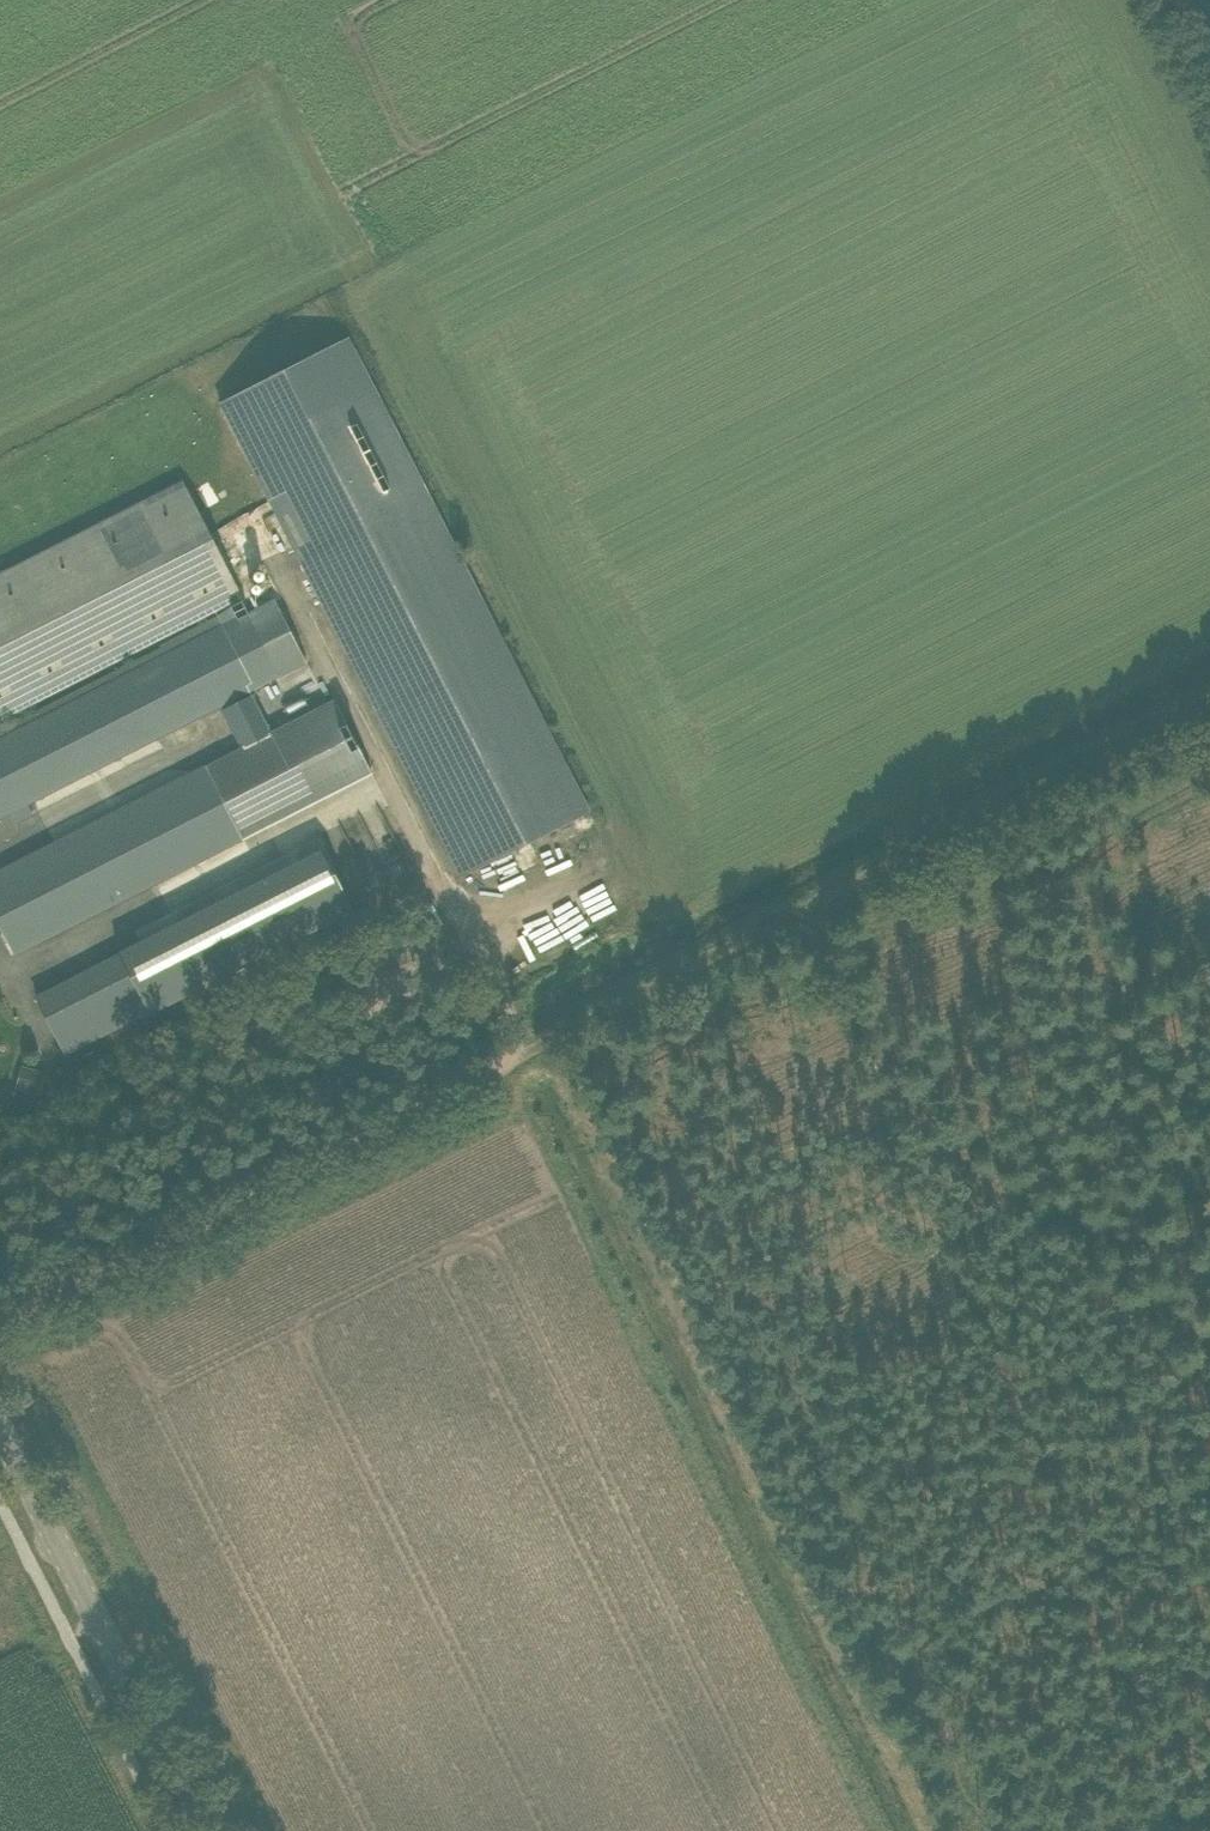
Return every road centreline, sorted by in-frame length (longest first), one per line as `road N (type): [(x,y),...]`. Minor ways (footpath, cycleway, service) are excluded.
road 1 (track): [(811,899),(0,1317)]
road 2 (tertiary): [(212,1830),(0,1410)]

